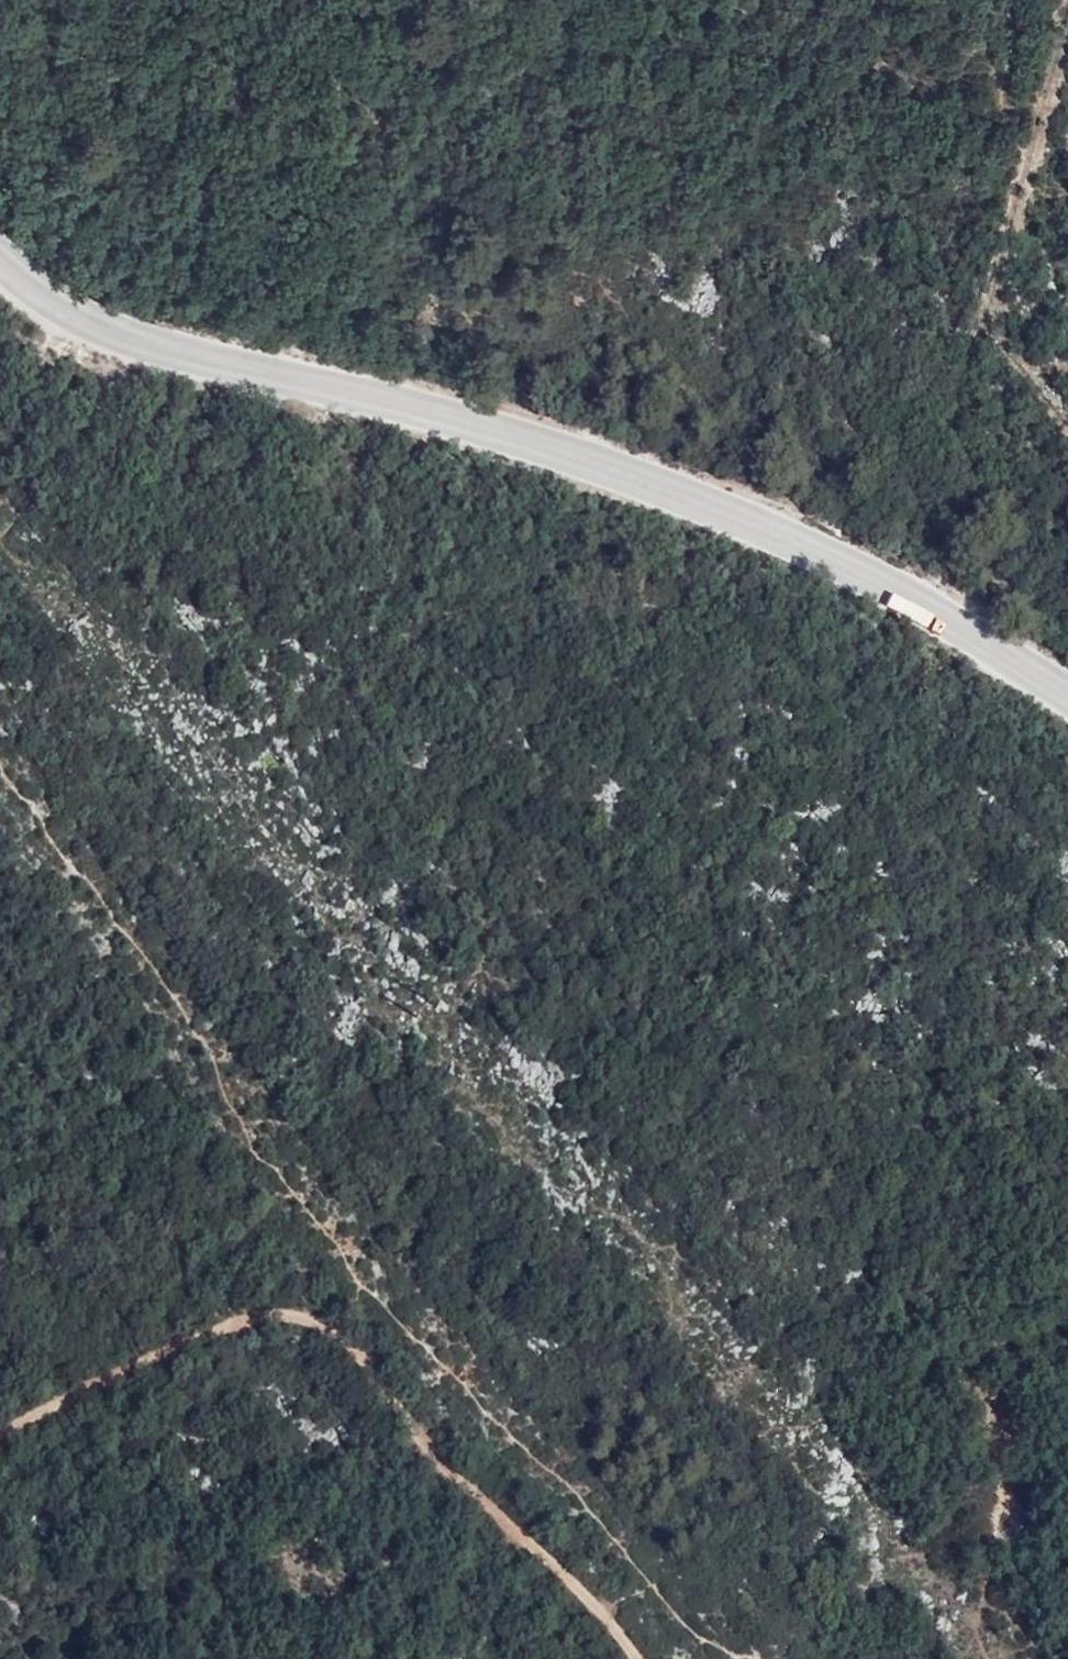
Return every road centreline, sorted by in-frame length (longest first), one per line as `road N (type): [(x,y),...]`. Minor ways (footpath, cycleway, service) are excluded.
road 1 (tertiary): [(1067,686),(815,545),(468,425),(112,334),(40,298),(0,263)]
road 2 (track): [(0,1430),(200,1332),(271,1309),(332,1330),(438,1454),(603,1609),(640,1658)]

